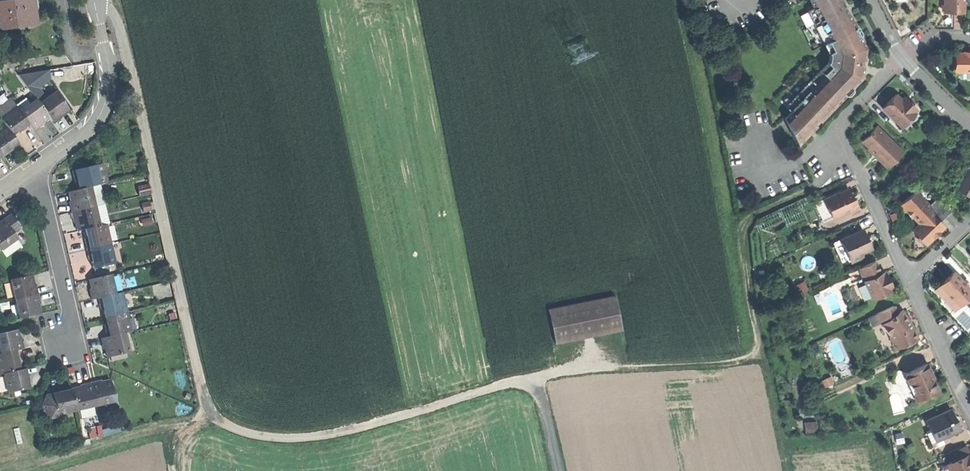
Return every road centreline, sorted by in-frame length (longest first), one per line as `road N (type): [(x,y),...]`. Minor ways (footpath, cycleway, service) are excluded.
road 1 (track): [(559,470),(536,379),(304,437),(233,429),(206,415),(123,38),(98,0)]
road 2 (track): [(894,470),(889,440),(879,433),(783,441),(761,353),(536,379)]
road 3 (track): [(858,161),(755,216),(744,236),(761,353)]
road 4 (residential): [(902,60),(844,124),(908,273)]
road 5 (residential): [(95,0),(108,97),(88,131),(36,168)]
road 6 (residential): [(36,168),(70,313),(65,345)]
road 7 (residential): [(908,273),(969,411)]

